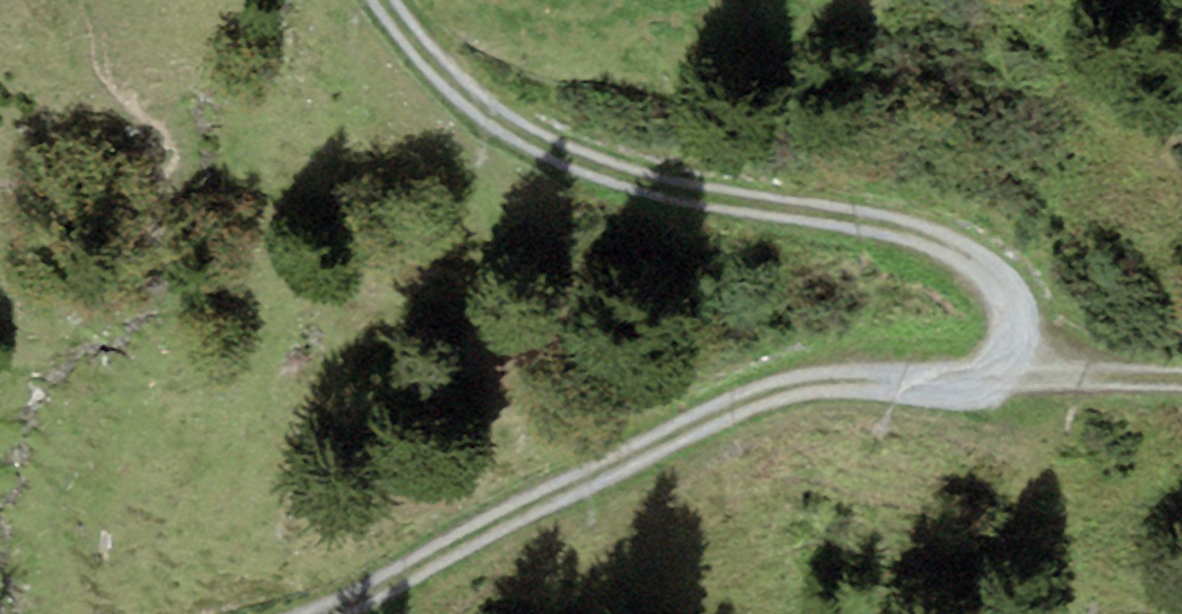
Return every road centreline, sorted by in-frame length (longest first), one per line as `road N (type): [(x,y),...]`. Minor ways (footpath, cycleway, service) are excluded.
road 1 (track): [(983,378),(1013,330),(1005,296),(975,258),(906,226),(623,175),(536,139),(465,94),(387,0)]
road 2 (track): [(323,613),(732,401),(815,379),(983,378)]
road 3 (track): [(983,378),(1181,380)]

